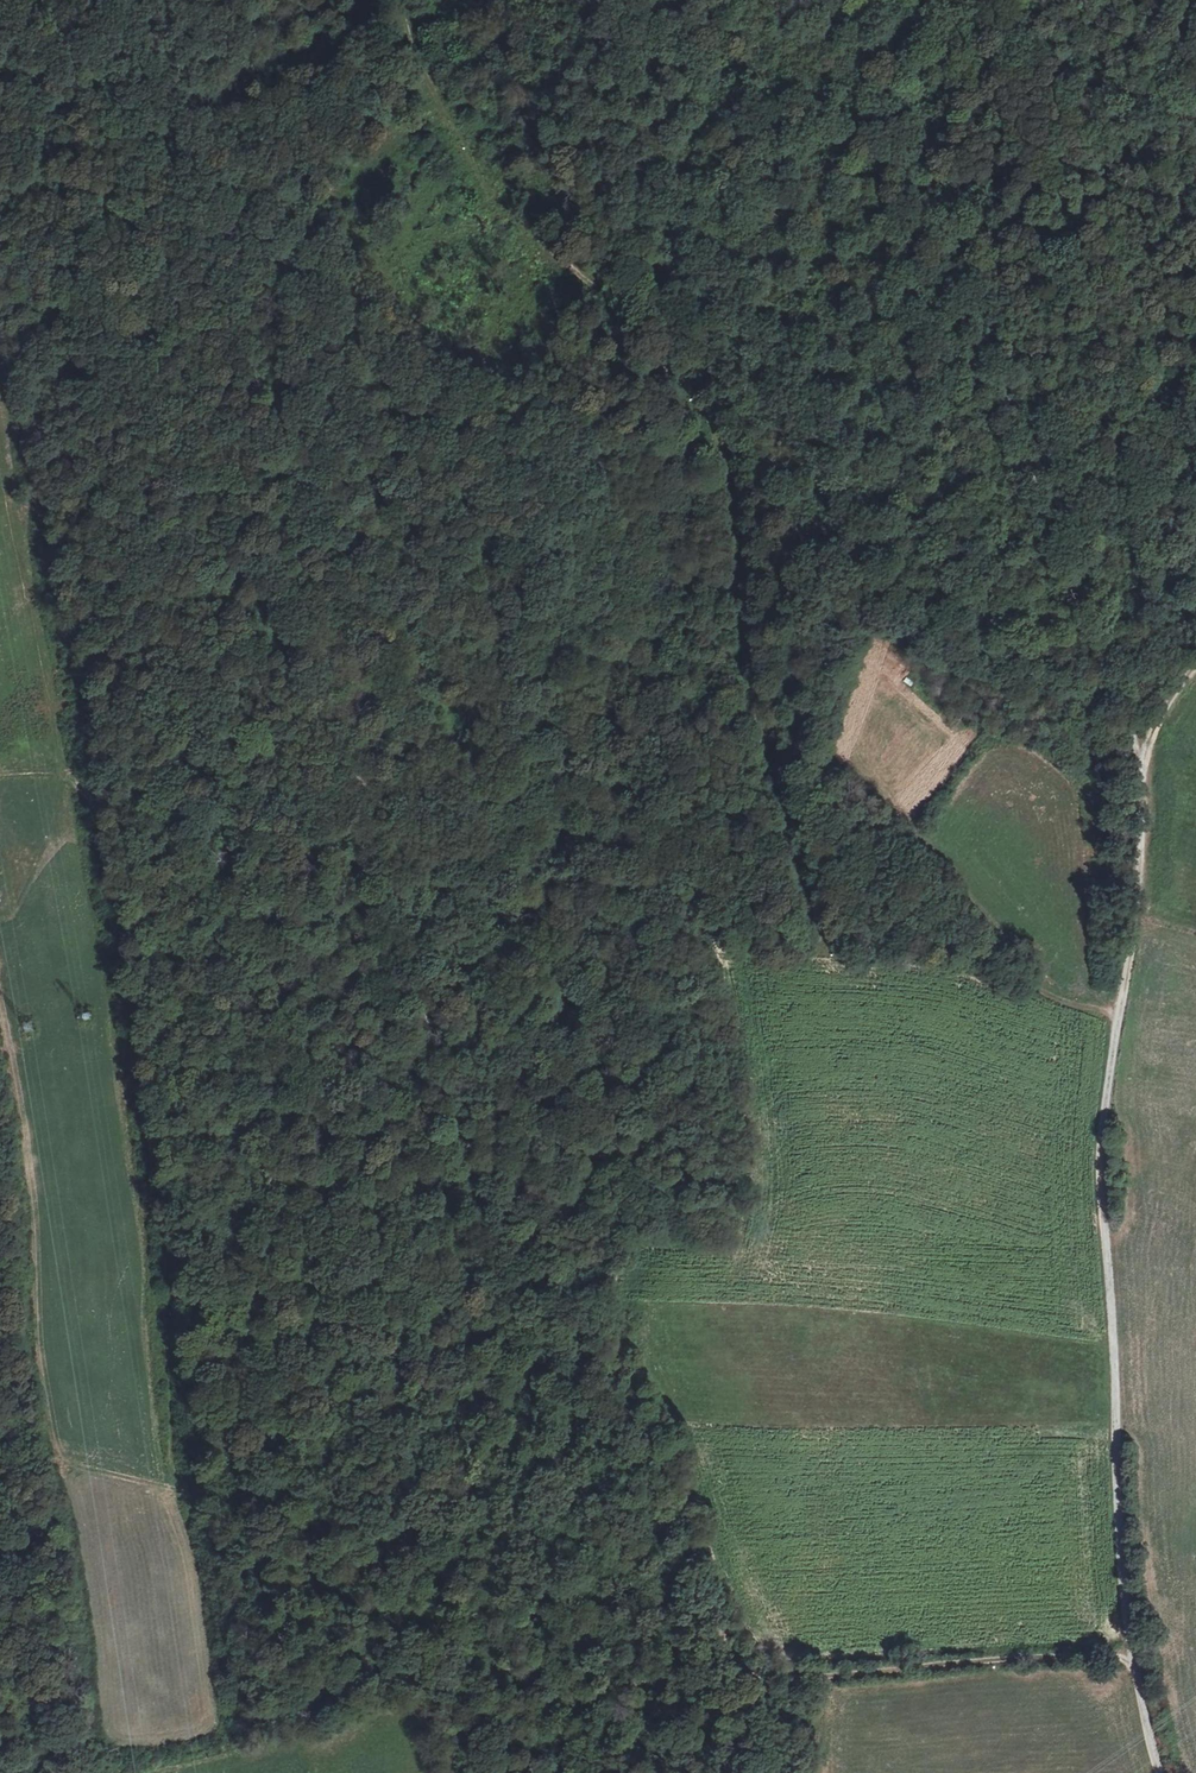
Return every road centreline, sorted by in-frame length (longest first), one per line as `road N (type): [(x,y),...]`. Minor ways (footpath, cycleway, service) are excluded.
road 1 (track): [(0,261),(143,361),(267,524),(328,683),(382,790),(403,906),(551,1375),(644,1474),(743,1675)]
road 2 (track): [(397,0),(425,85),(481,185),(600,291),(697,411),(727,464),(738,650),(835,957)]
road 3 (track): [(180,1491),(59,750),(0,454)]
road 4 (track): [(743,1675),(382,1691),(323,1663),(180,1491),(52,1462),(0,1486)]
road 5 (track): [(1116,1016),(1103,1129),(1121,1545),(1134,1666),(1161,1772)]
road 6 (track): [(1023,458),(1086,563),(1141,758),(1130,962),(1116,1016)]
road 7 (track): [(1023,458),(925,0)]
road 8 (track): [(1134,1666),(1101,1655),(820,1677),(743,1675)]
road 9 (track): [(201,1171),(174,1324),(172,1459)]
road 10 (track): [(149,841),(88,775),(60,759),(0,772)]

